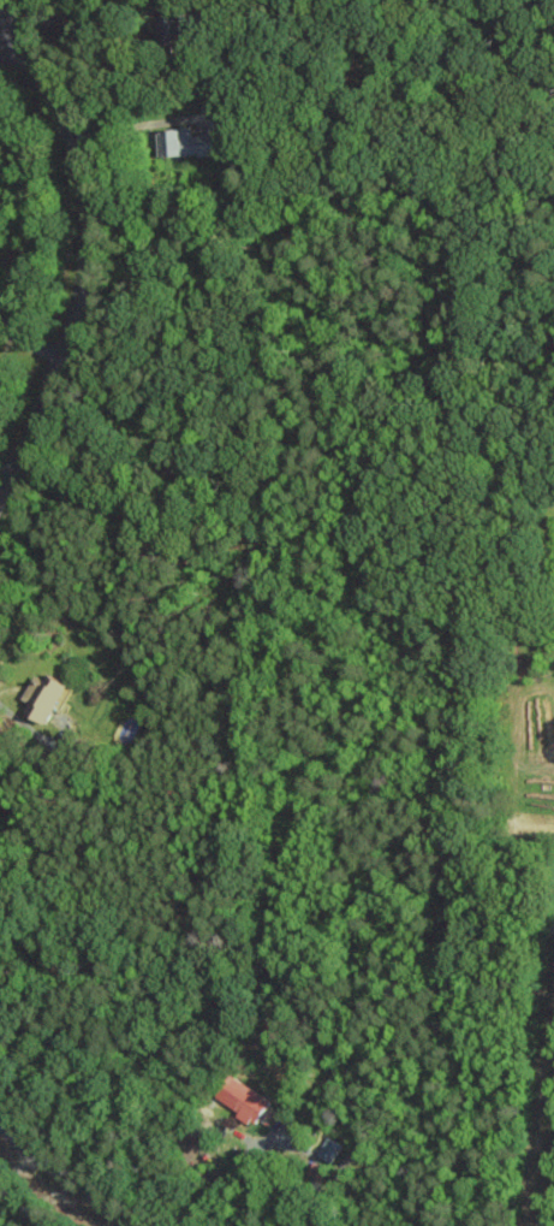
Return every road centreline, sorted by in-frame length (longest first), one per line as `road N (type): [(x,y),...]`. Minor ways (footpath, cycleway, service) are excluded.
road 1 (residential): [(0,501),(73,318),(85,242),(71,143),(23,46)]
road 2 (residential): [(0,1121),(132,1225)]

